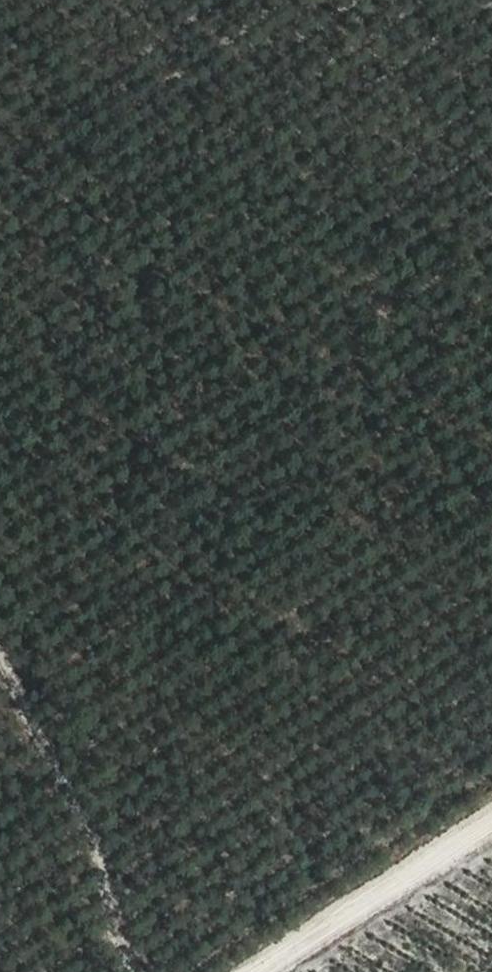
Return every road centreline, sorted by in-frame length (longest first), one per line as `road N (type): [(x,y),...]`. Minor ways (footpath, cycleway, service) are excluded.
road 1 (track): [(134,971),(108,928),(97,840),(41,749),(0,662)]
road 2 (track): [(237,971),(491,802)]

